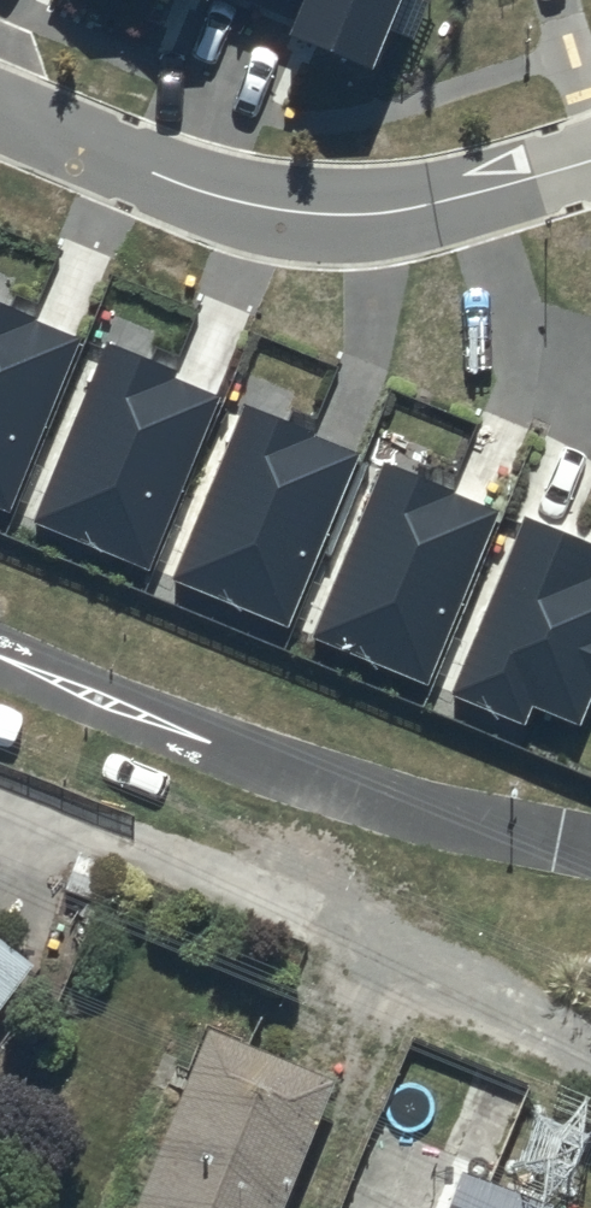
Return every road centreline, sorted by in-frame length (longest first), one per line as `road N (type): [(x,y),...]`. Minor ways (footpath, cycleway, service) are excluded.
road 1 (residential): [(590,160),(425,207),(359,216),(306,212),(204,191),(0,107)]

